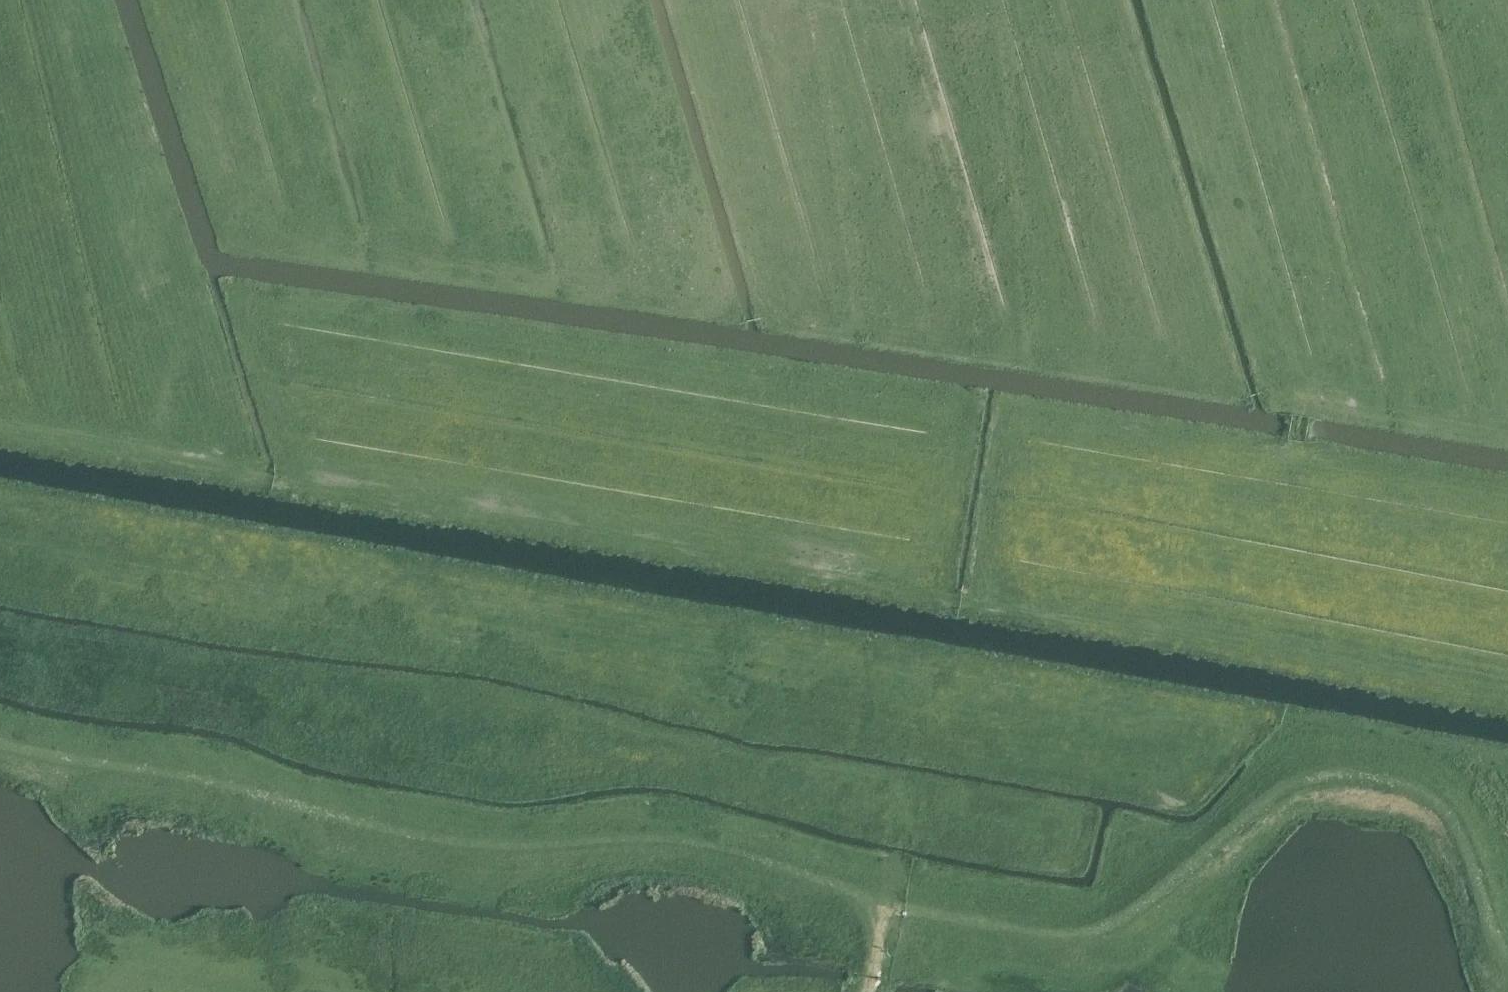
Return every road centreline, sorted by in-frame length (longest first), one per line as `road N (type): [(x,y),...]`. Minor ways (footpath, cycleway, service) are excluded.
road 1 (track): [(877,906),(786,864),(706,841),(412,834),(194,776),(0,741)]
road 2 (track): [(1507,935),(1480,855),(1422,791),(1343,773),(1245,807),(1167,877),(1079,923),(903,901),(877,906)]

